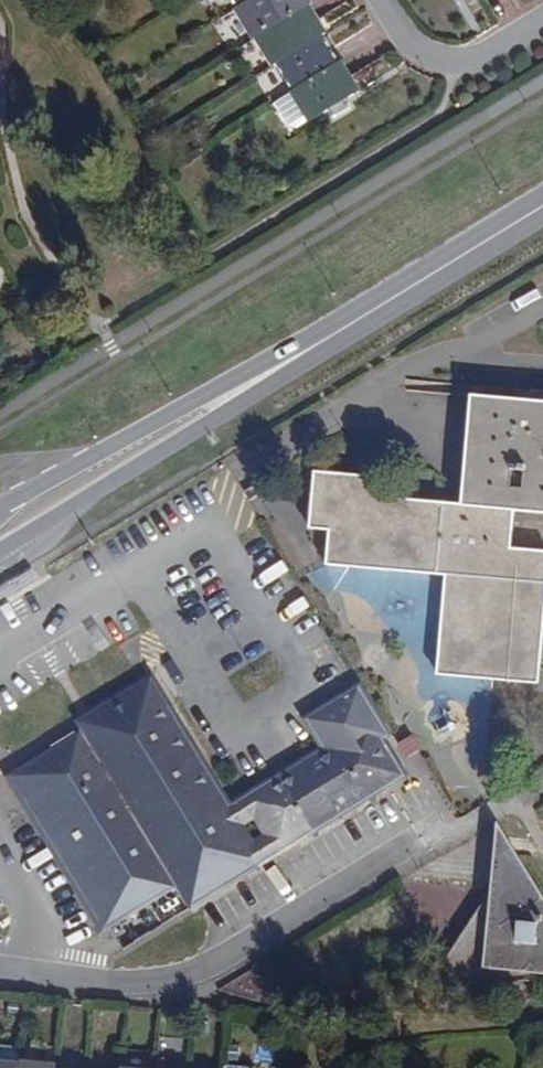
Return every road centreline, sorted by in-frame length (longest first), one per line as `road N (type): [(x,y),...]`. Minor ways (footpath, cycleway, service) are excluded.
road 1 (residential): [(0,971),(144,982),(207,965),(433,830)]
road 2 (tertiary): [(0,551),(285,373),(348,325)]
road 3 (tertiary): [(348,325),(275,355),(0,513)]
road 4 (tertiary): [(542,206),(348,325)]
road 5 (residential): [(542,21),(480,59),(451,62),(418,42),(391,0)]

